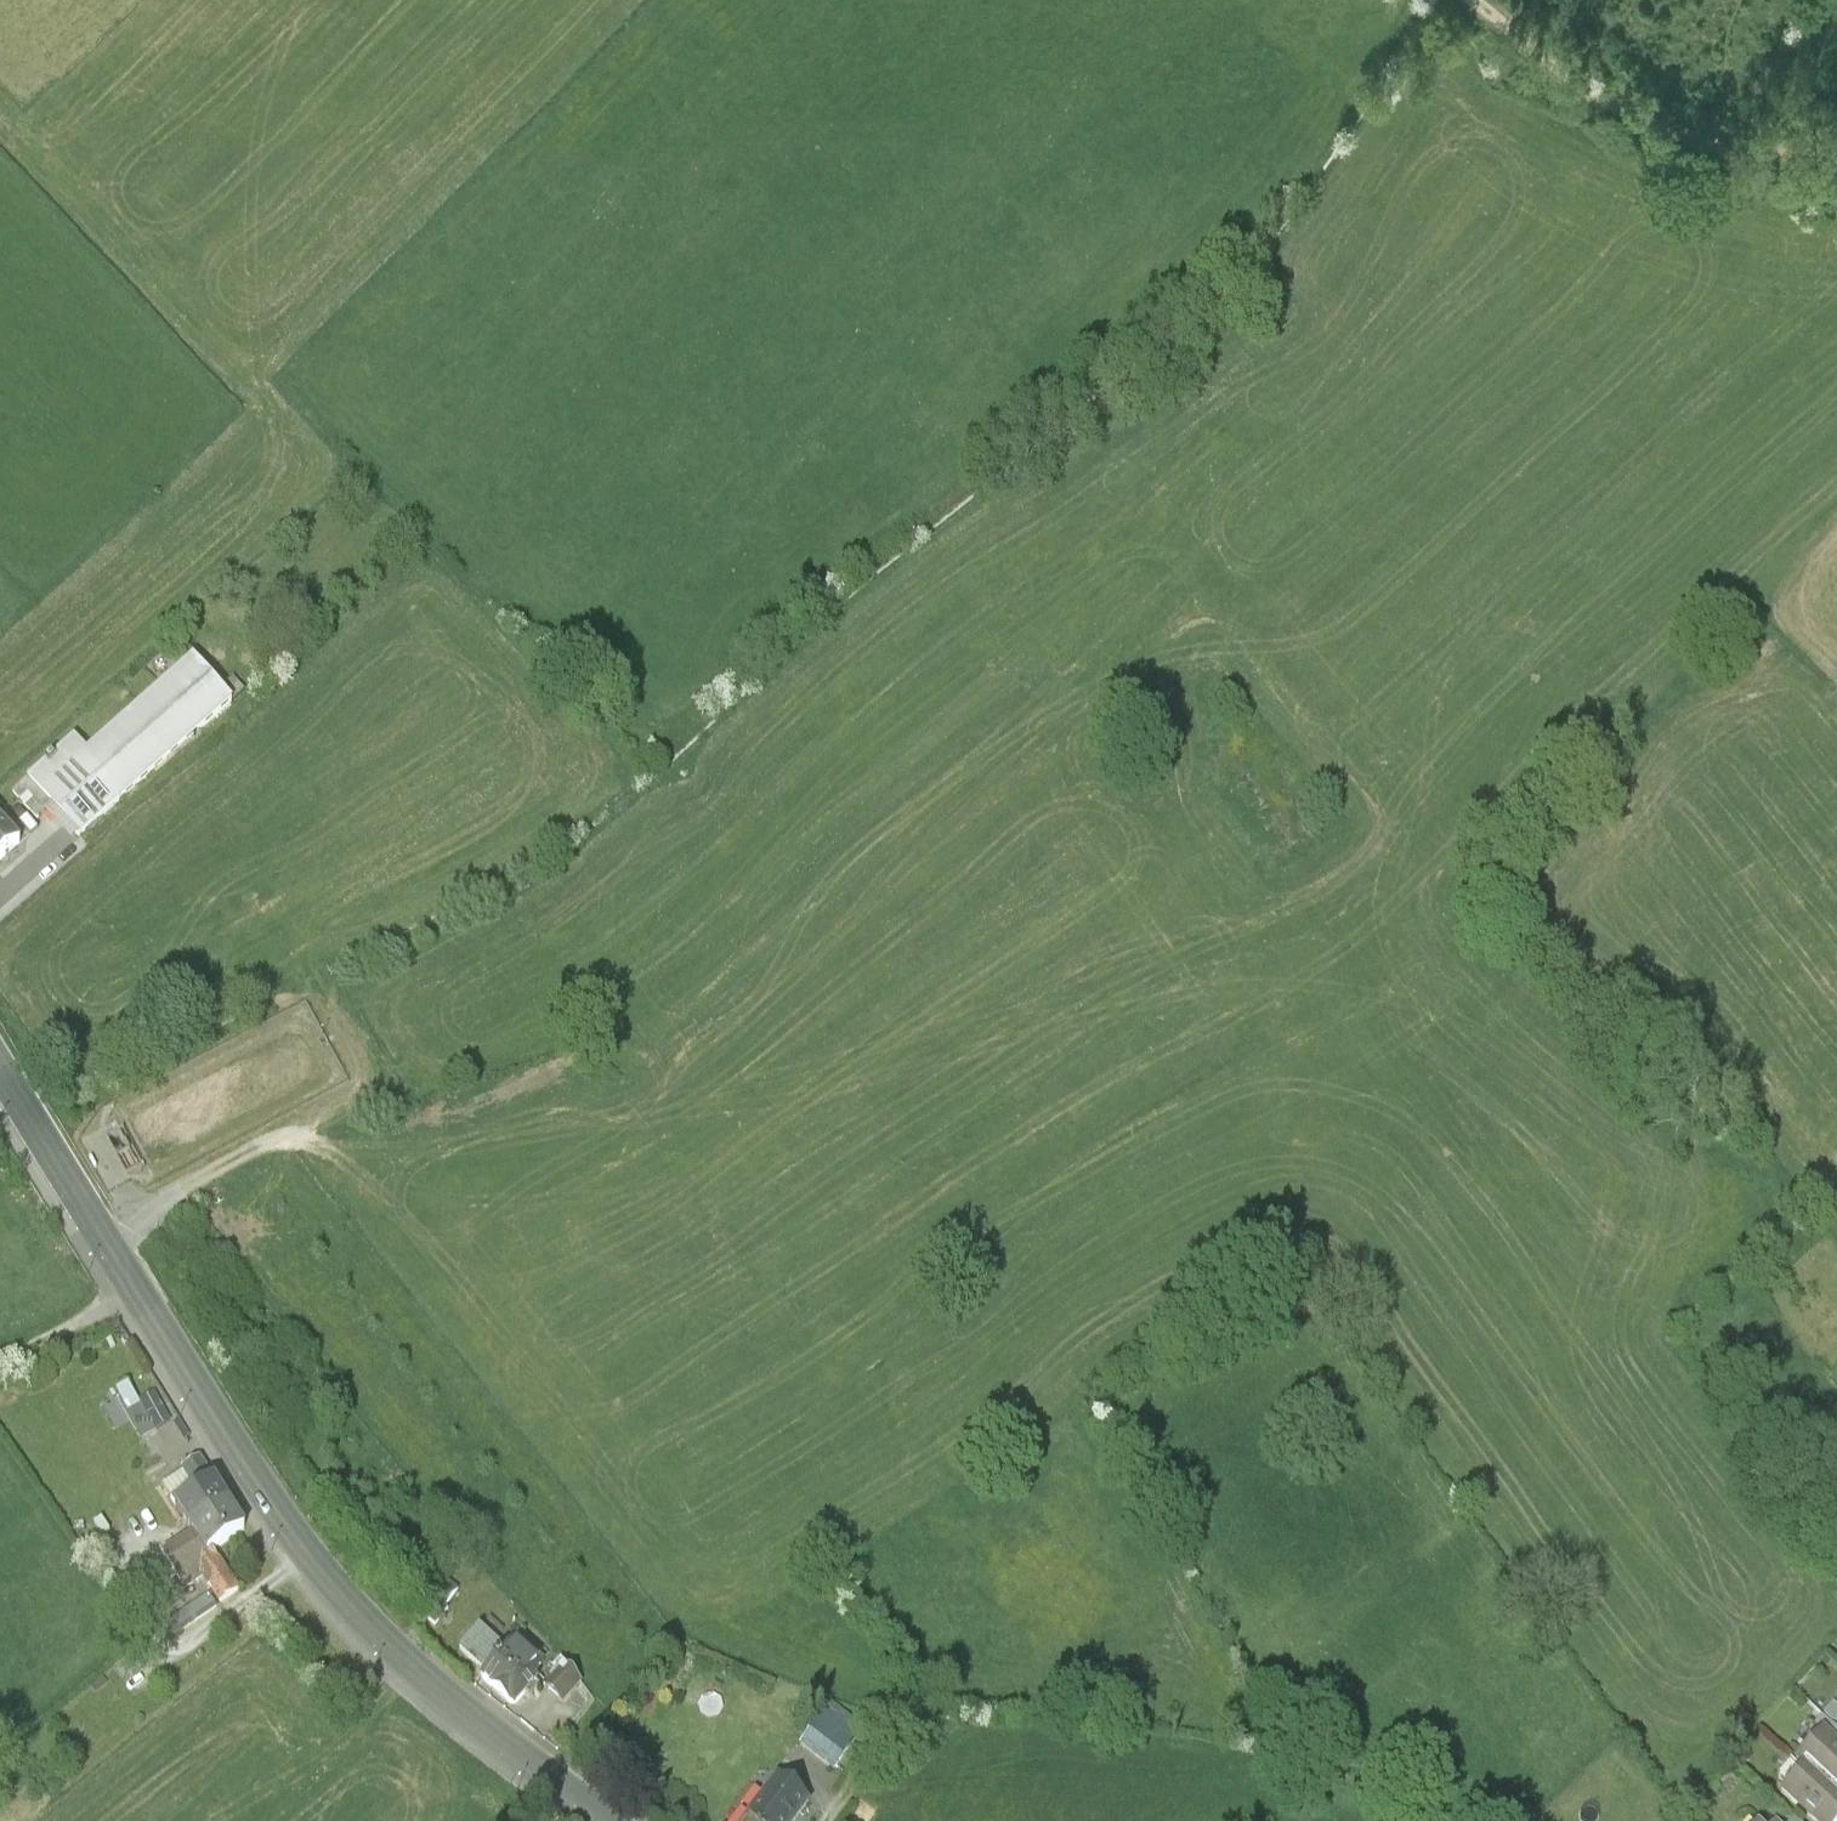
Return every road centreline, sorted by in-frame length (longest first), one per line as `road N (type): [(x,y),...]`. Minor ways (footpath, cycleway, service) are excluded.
road 1 (secondary): [(0,1066),(228,1439),(343,1601),(602,1820)]
road 2 (track): [(1487,0),(1736,131),(1836,144)]
road 3 (track): [(0,1363),(134,1288)]

